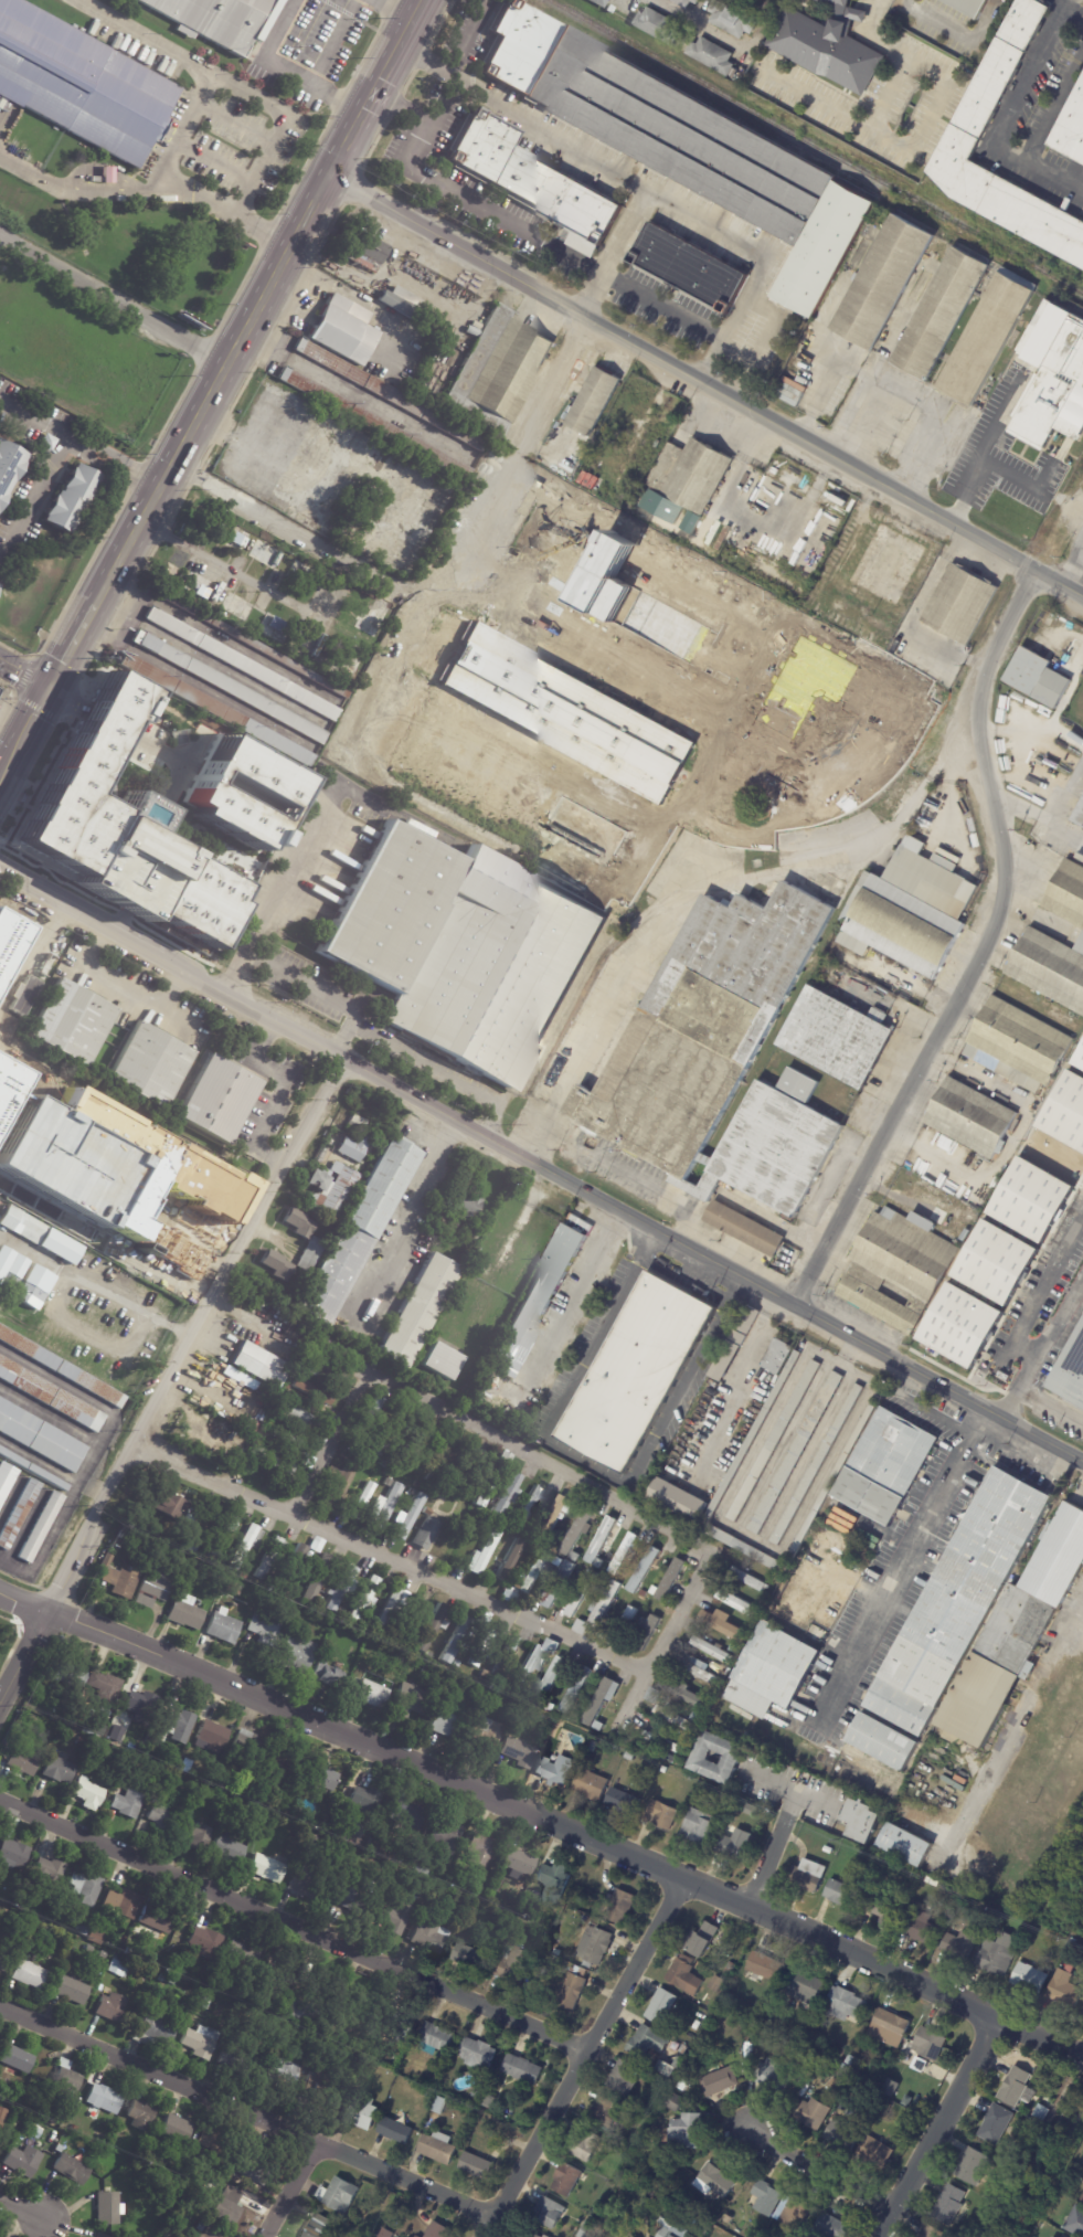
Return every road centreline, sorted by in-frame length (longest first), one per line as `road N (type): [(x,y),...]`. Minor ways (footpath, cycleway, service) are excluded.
road 1 (residential): [(0,870),(790,1307),(1082,1455)]
road 2 (residential): [(0,1593),(989,2019)]
road 3 (residential): [(1082,479),(975,718),(1010,869),(790,1307)]
road 4 (residential): [(327,173),(1082,602)]
road 5 (primary): [(412,18),(52,687)]
road 6 (residential): [(0,1795),(584,2057)]
road 7 (residential): [(344,1059),(47,1611)]
road 8 (residential): [(0,2009),(492,2222)]
road 9 (residential): [(686,1883),(483,2236)]
road 10 (residential): [(989,2019),(874,2236)]
road 11 (residential): [(0,400),(68,437),(2,559)]
road 12 (residential): [(748,2134),(886,2215)]
road 13 (residential): [(798,1796),(745,1908)]

